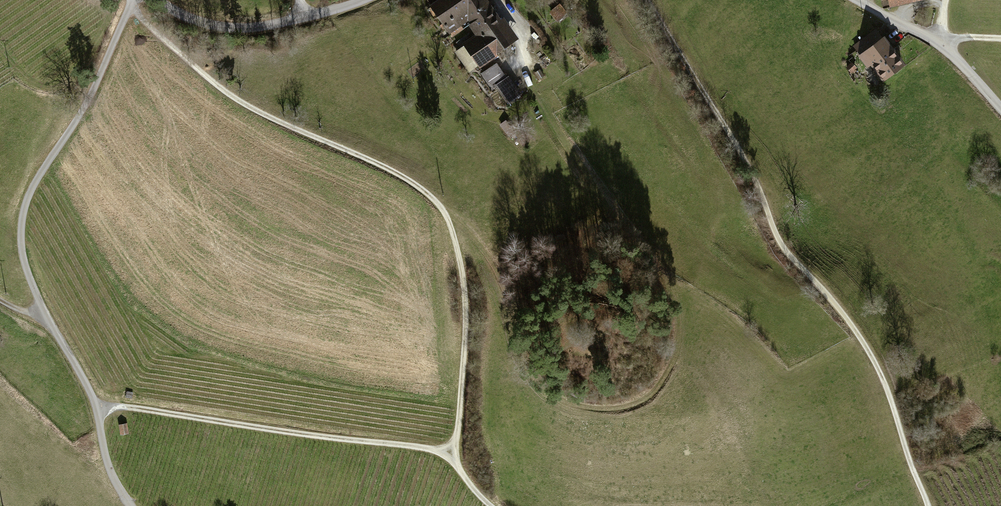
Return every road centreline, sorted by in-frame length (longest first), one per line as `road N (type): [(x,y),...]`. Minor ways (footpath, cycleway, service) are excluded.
road 1 (track): [(646,0),(740,152),(778,238),(877,366),(928,505)]
road 2 (unclassified): [(135,0),(23,219),(23,254),(44,315),(97,408),(108,464),(132,505)]
road 3 (track): [(444,209),(407,178),(241,102),(131,6)]
road 4 (track): [(452,455),(97,408)]
road 5 (track): [(452,455),(465,300),(444,209)]
road 6 (unclassified): [(361,0),(269,25),(225,27),(158,0)]
road 7 (unclassified): [(1000,109),(937,41),(855,0)]

